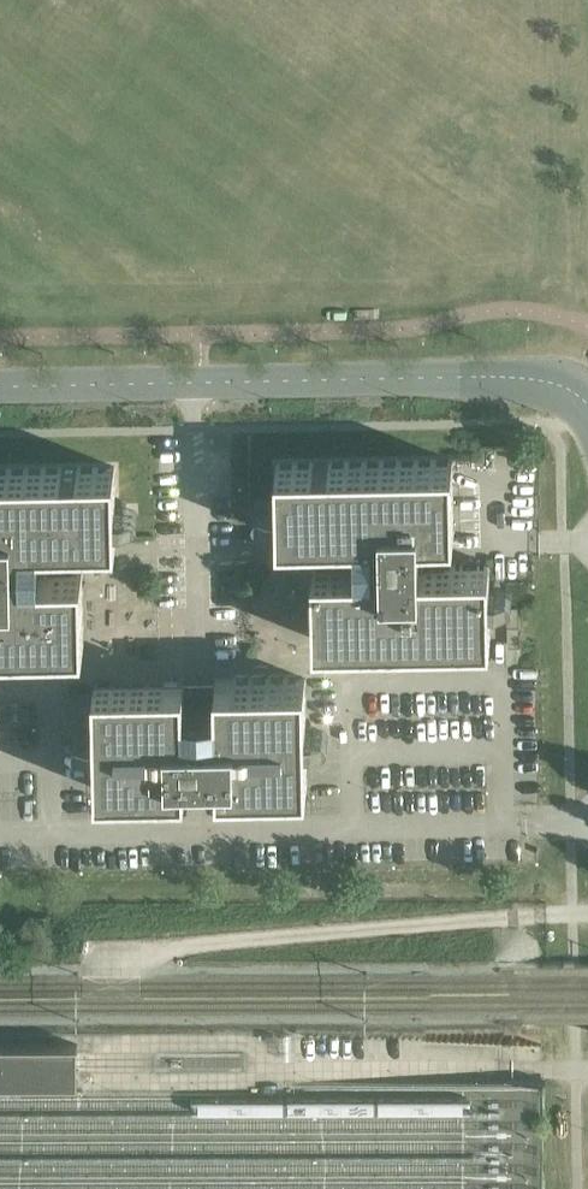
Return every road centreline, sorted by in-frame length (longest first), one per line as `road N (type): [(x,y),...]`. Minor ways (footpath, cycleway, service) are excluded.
road 1 (tertiary): [(480,377),(0,386)]

